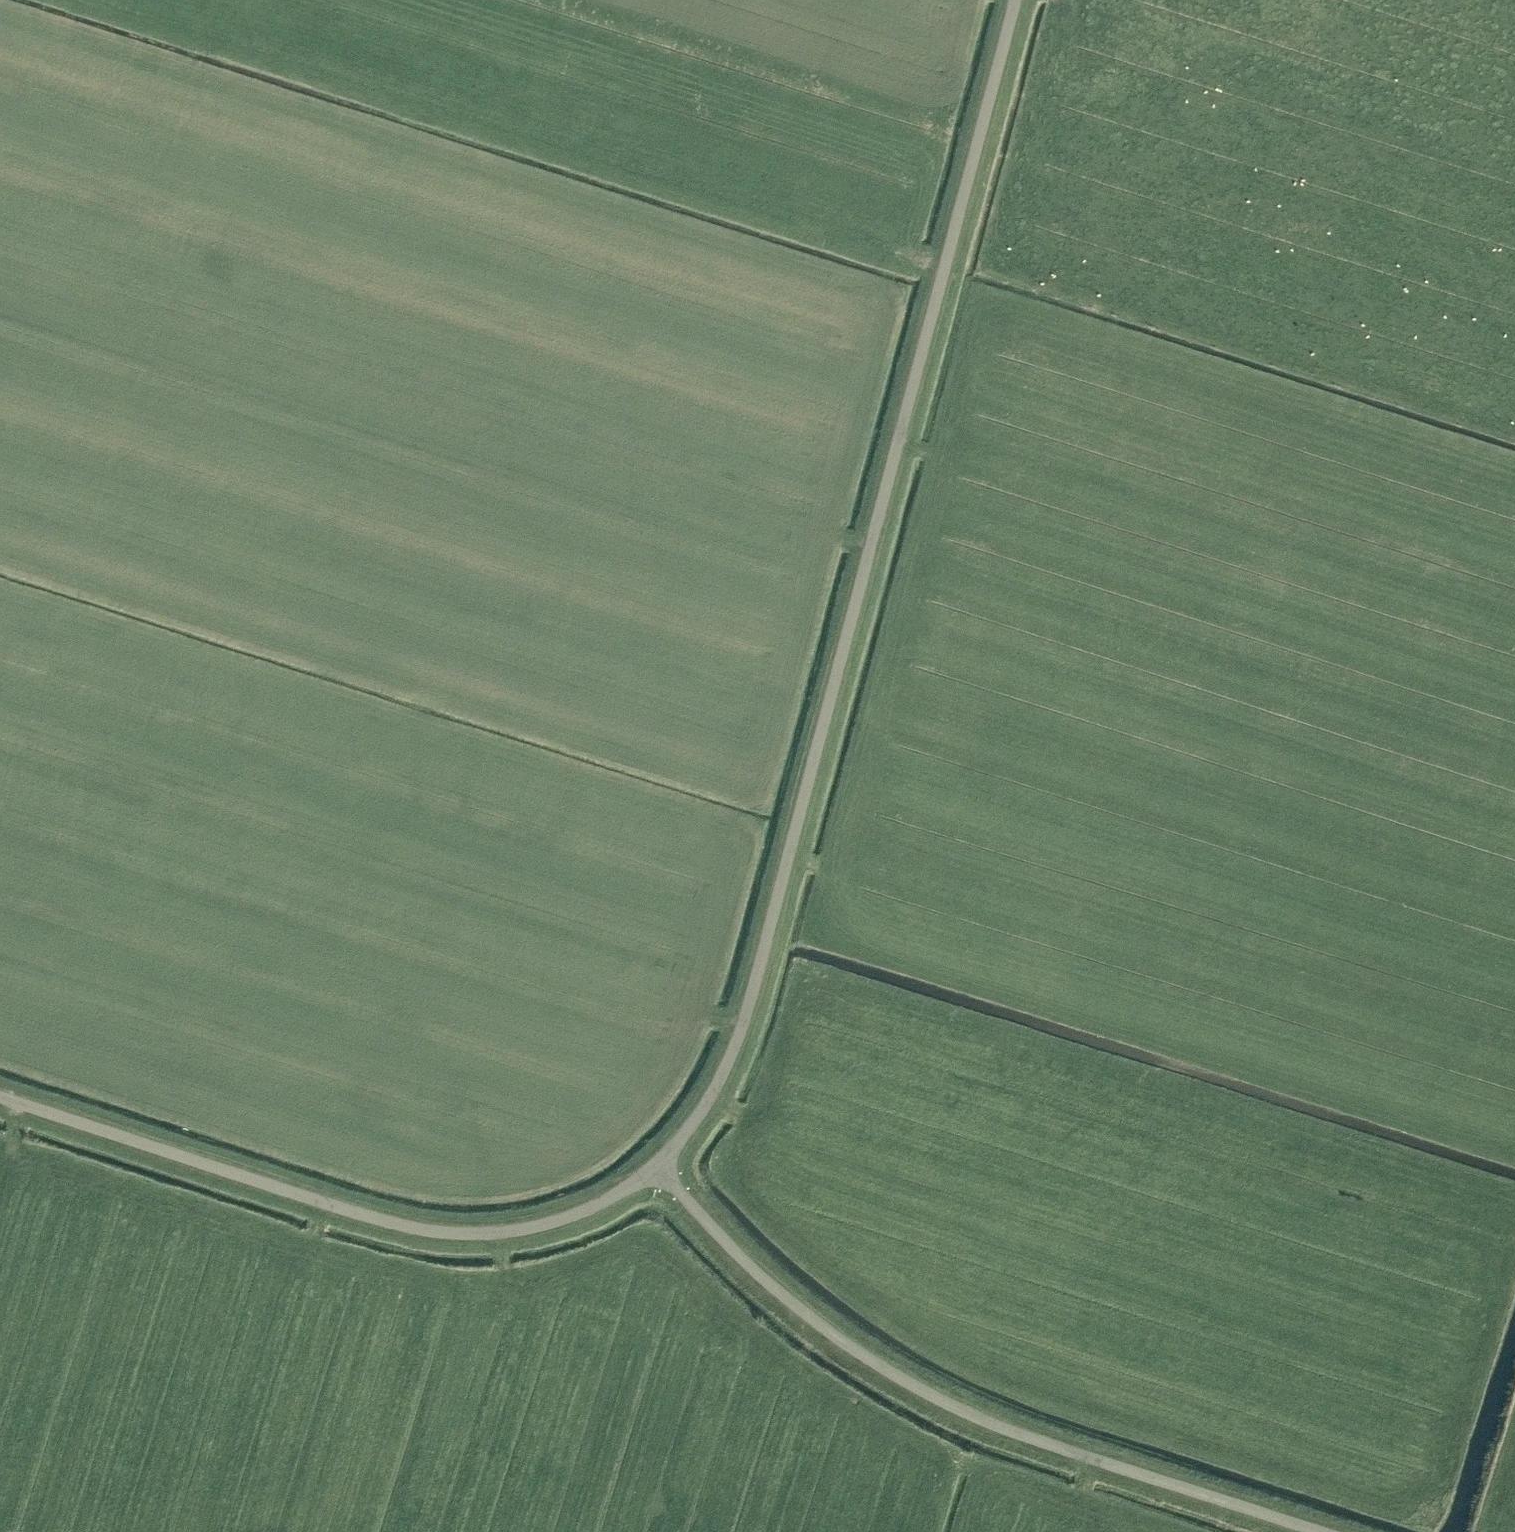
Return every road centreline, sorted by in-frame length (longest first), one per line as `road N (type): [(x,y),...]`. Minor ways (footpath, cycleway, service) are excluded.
road 1 (unclassified): [(653,1167),(732,1059),(1013,0)]
road 2 (unclassified): [(1327,1531),(962,1410),(815,1321),(653,1167)]
road 3 (unclassified): [(0,1097),(405,1226),(470,1234),(514,1230),(609,1200),(653,1167)]

